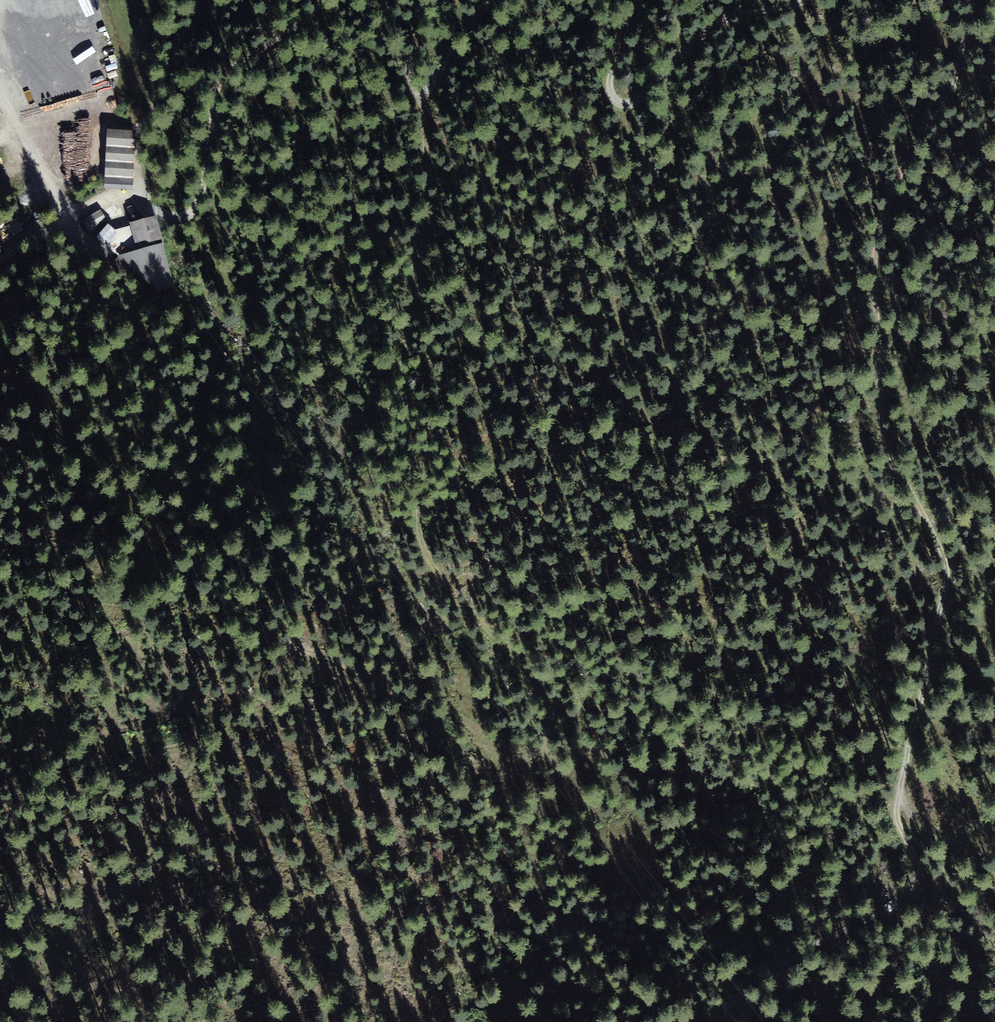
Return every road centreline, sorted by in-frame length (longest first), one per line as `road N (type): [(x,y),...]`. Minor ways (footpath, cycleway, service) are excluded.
road 1 (track): [(0,748),(86,741),(155,722),(217,642),(249,638),(298,647),(399,693),(480,774),(501,778),(545,751),(555,724),(547,695),(450,590),(416,514),(402,345),(410,275),(427,227),(423,89)]
road 2 (track): [(736,1021),(801,953),(890,906),(916,873),(897,808),(947,564),(885,448),(873,269),(885,204),(955,80),(972,0)]
road 3 (track): [(326,0),(219,81),(204,183),(189,217),(135,202),(68,207)]
road 4 (track): [(804,0),(723,19),(626,103),(612,96),(609,78),(635,0)]
road 5 (track): [(486,0),(423,89),(412,75),(418,0)]
road 6 (track): [(68,207),(12,106),(0,50)]
road 7 (track): [(900,791),(920,835),(933,842),(994,813)]
road 8 (track): [(74,216),(139,184),(143,133)]

